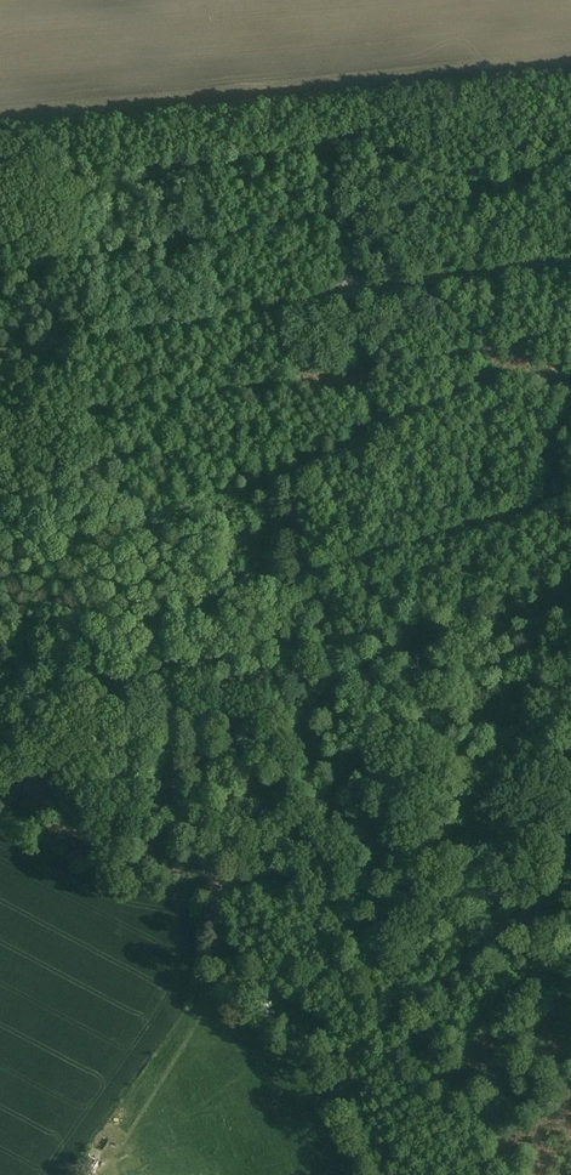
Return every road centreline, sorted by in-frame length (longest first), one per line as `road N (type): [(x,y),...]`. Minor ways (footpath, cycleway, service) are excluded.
road 1 (track): [(570,260),(0,355)]
road 2 (track): [(570,827),(189,888)]

